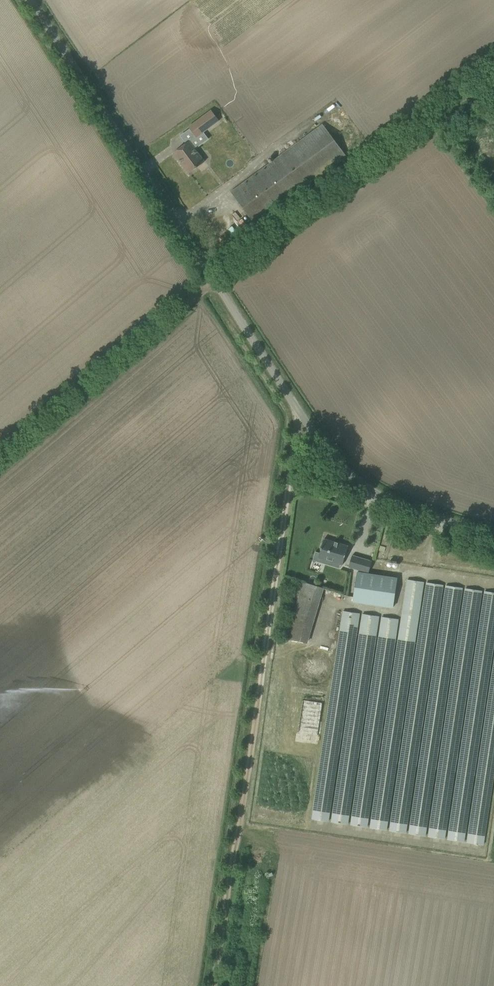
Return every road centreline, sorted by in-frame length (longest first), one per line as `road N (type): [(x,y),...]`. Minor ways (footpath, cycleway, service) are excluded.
road 1 (unclassified): [(493,535),(381,498),(330,454),(30,0)]
road 2 (track): [(493,73),(213,279),(0,462)]
road 3 (track): [(214,985),(300,414)]

